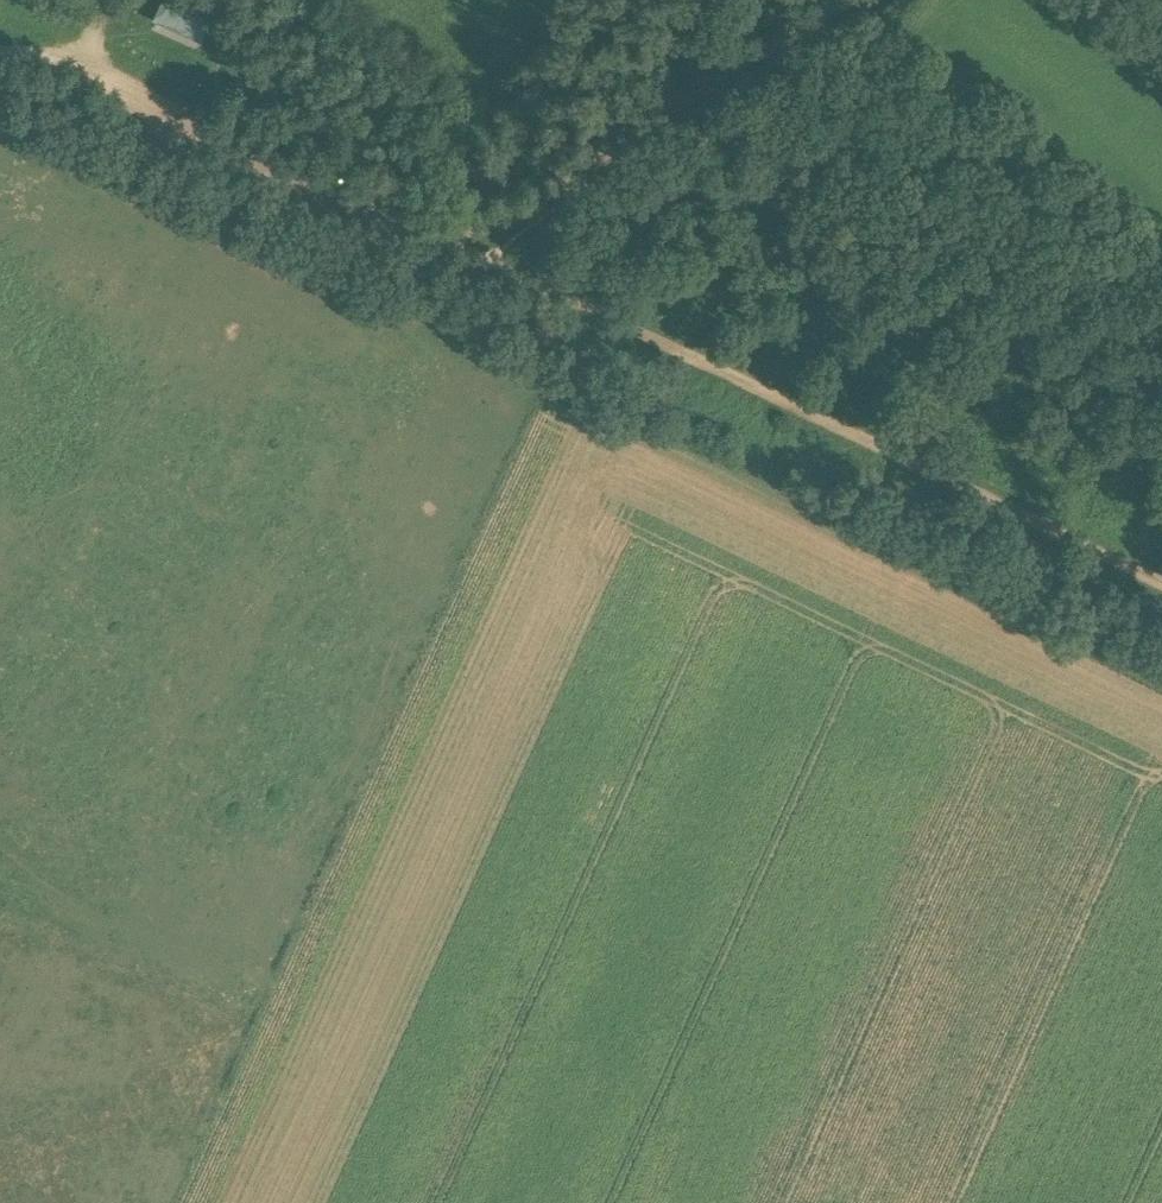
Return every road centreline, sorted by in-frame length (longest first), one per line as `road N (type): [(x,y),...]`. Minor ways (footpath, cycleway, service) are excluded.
road 1 (track): [(1161,585),(465,242)]
road 2 (track): [(465,242),(96,84),(0,51)]
road 3 (track): [(465,242),(540,207),(706,89),(854,0)]

